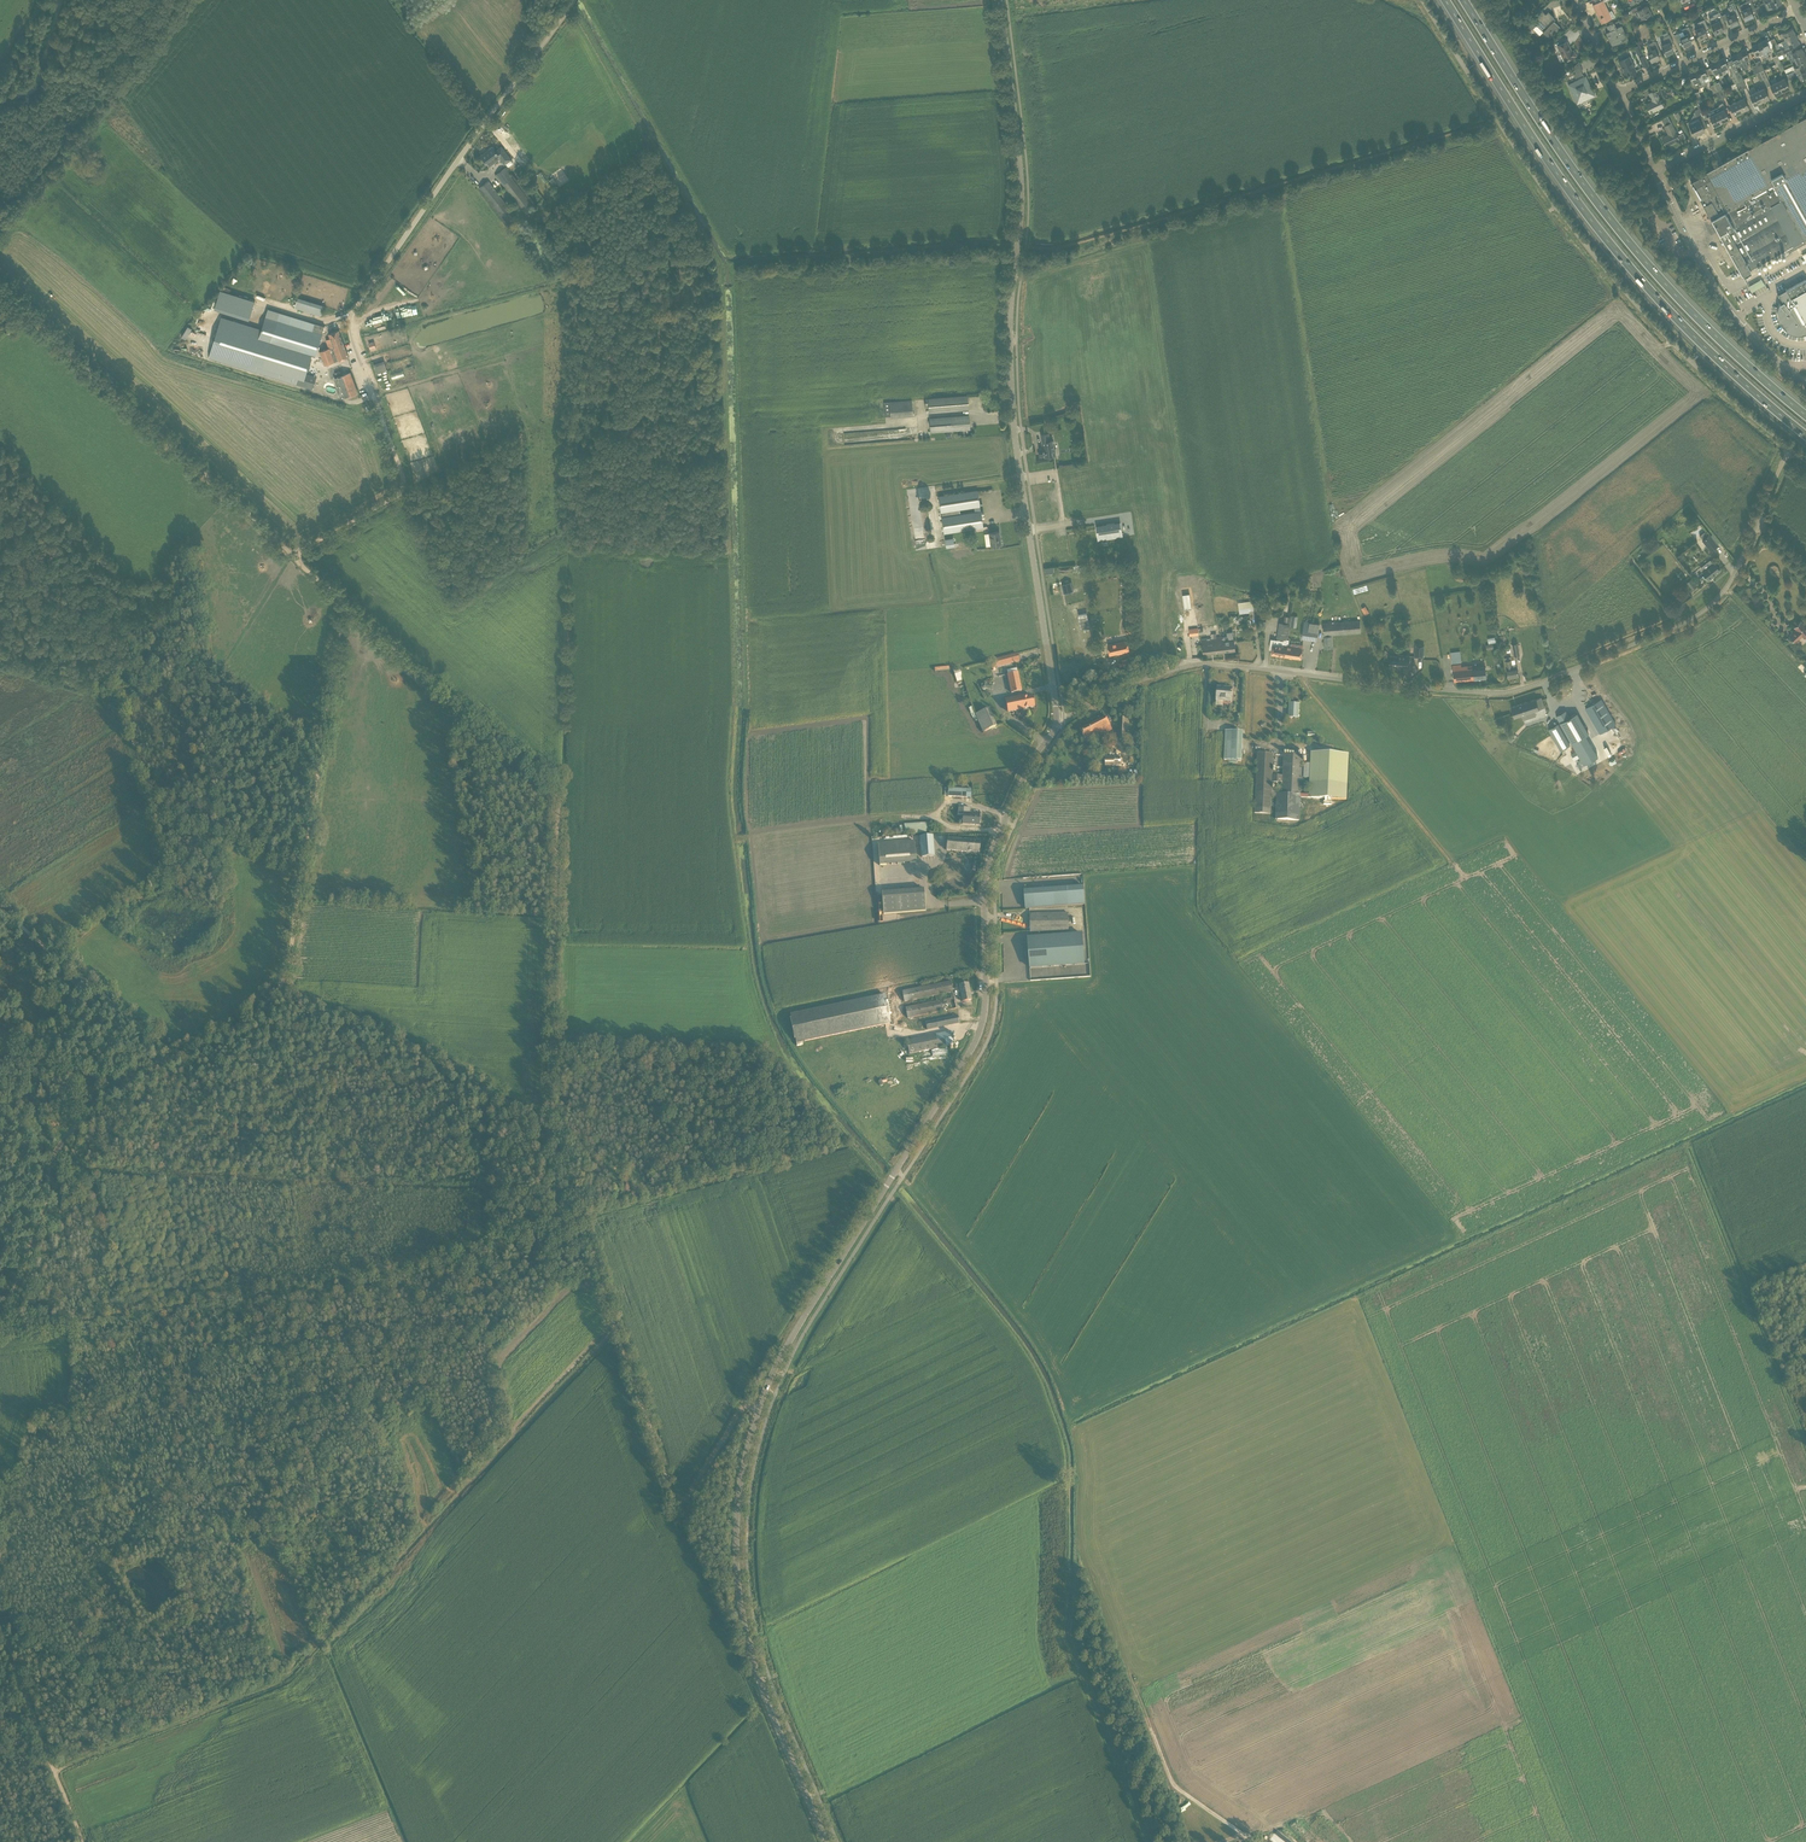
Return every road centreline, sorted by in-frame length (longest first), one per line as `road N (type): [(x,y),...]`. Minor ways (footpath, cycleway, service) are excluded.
road 1 (unclassified): [(826,1841),(758,1676),(739,1600),(737,1510),(749,1444),(789,1341),(978,1037),(985,1011),(986,867),(1057,720)]
road 2 (unclassified): [(1057,720),(1127,687),(1207,668),(1472,694),(1534,684),(1702,611),(1733,576),(1790,451)]
road 3 (track): [(616,1330),(282,1684),(55,1771)]
road 4 (unclassified): [(1057,720),(1011,393),(1010,301),(1023,200),(1000,0)]
road 5 (track): [(344,602),(553,792),(550,1126)]
road 6 (unclassified): [(1790,451),(1620,287),(1521,157),(1422,0)]
road 7 (motorway): [(1446,0),(1618,253),(1679,322),(1805,436)]
road 8 (motorway): [(1805,415),(1724,343),(1626,238),(1464,0)]
road 9 (unclassified): [(375,400),(351,317),(573,0)]
road 10 (track): [(281,984),(550,1126),(580,1222)]
road 11 (track): [(28,312),(292,554)]
road 12 (track): [(571,4),(712,249),(723,288)]
road 13 (track): [(1025,250),(972,245),(744,262),(733,265),(736,286)]
road 14 (track): [(616,1330),(672,1494),(690,1494),(740,1413),(761,1405)]
road 15 (track): [(896,1187),(801,1088),(756,994),(748,949)]
road 16 (track): [(723,288),(729,551)]
road 17 (unclassified): [(1805,380),(1725,300),(1654,169)]
road 18 (track): [(0,1334),(51,1167),(91,1109)]
road 19 (track): [(1450,860),(1299,674)]
road 20 (track): [(81,1841),(0,1625)]
road 21 (track): [(175,1057),(0,910)]
road 22 (track): [(211,697),(224,835),(302,874)]
road 23 (track): [(375,400),(404,481),(399,494),(292,554)]
road 24 (residential): [(1797,10),(1619,88)]
road 25 (unclassified): [(1654,169),(1805,94)]
road 26 (track): [(344,602),(319,761)]
road 27 (track): [(10,207),(107,94)]
road 28 (track): [(175,1057),(238,1025),(281,984)]

